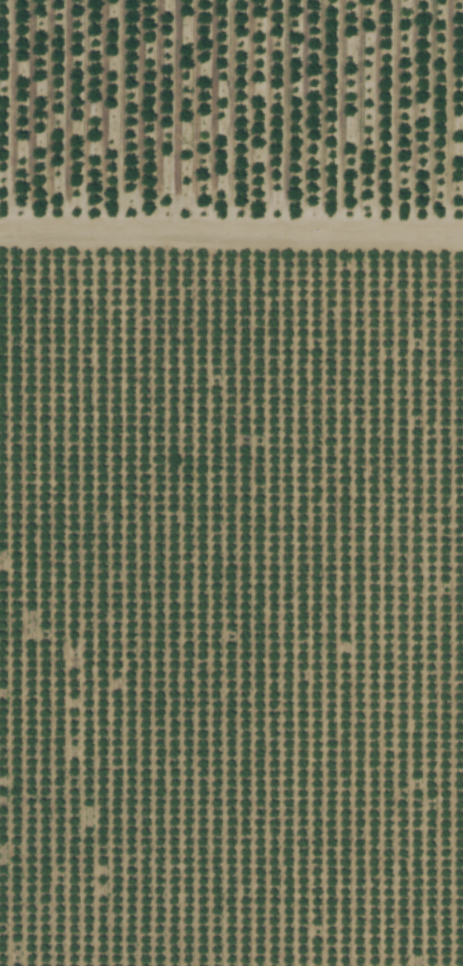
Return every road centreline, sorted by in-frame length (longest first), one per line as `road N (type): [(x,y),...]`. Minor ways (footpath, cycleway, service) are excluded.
road 1 (track): [(0,239),(462,234)]

